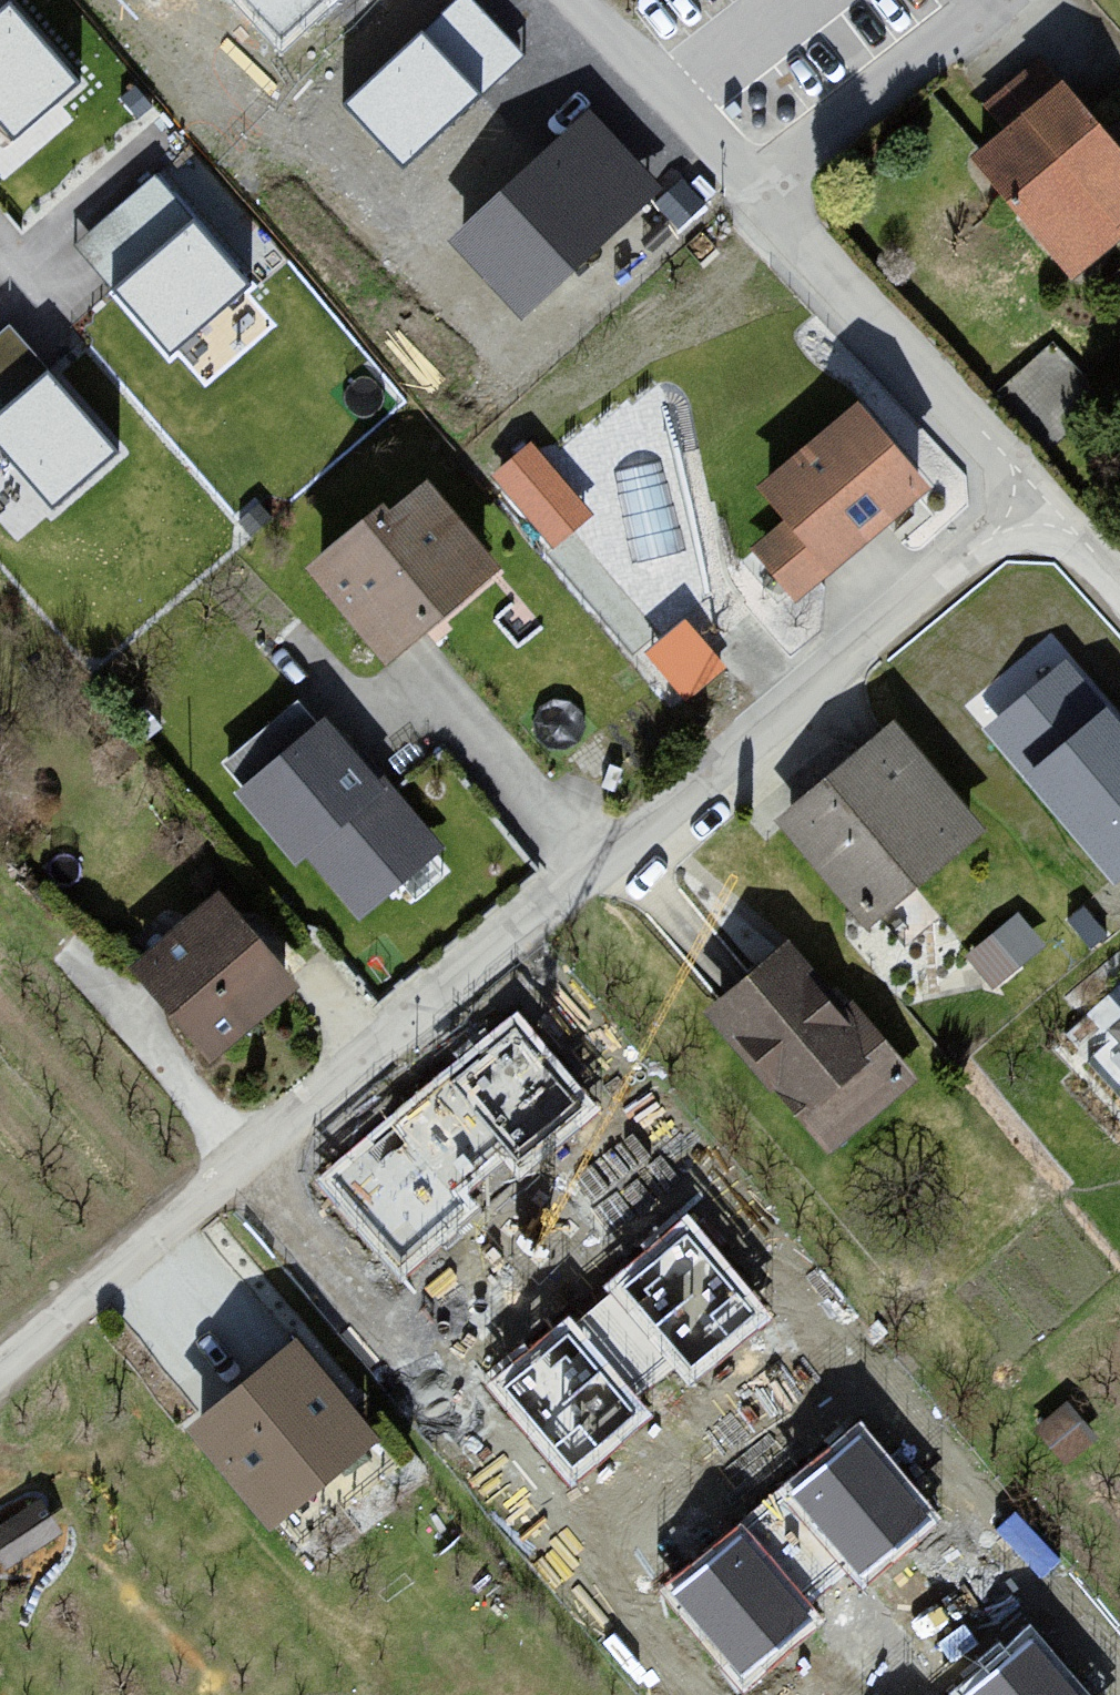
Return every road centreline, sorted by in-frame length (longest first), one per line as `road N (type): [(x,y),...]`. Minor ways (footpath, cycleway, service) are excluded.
road 1 (residential): [(1046,492),(0,1372)]
road 2 (residential): [(737,157),(1046,492)]
road 3 (residential): [(1013,0),(737,157)]
road 4 (residential): [(583,0),(737,157)]
road 5 (residential): [(0,234),(23,262),(148,152)]

